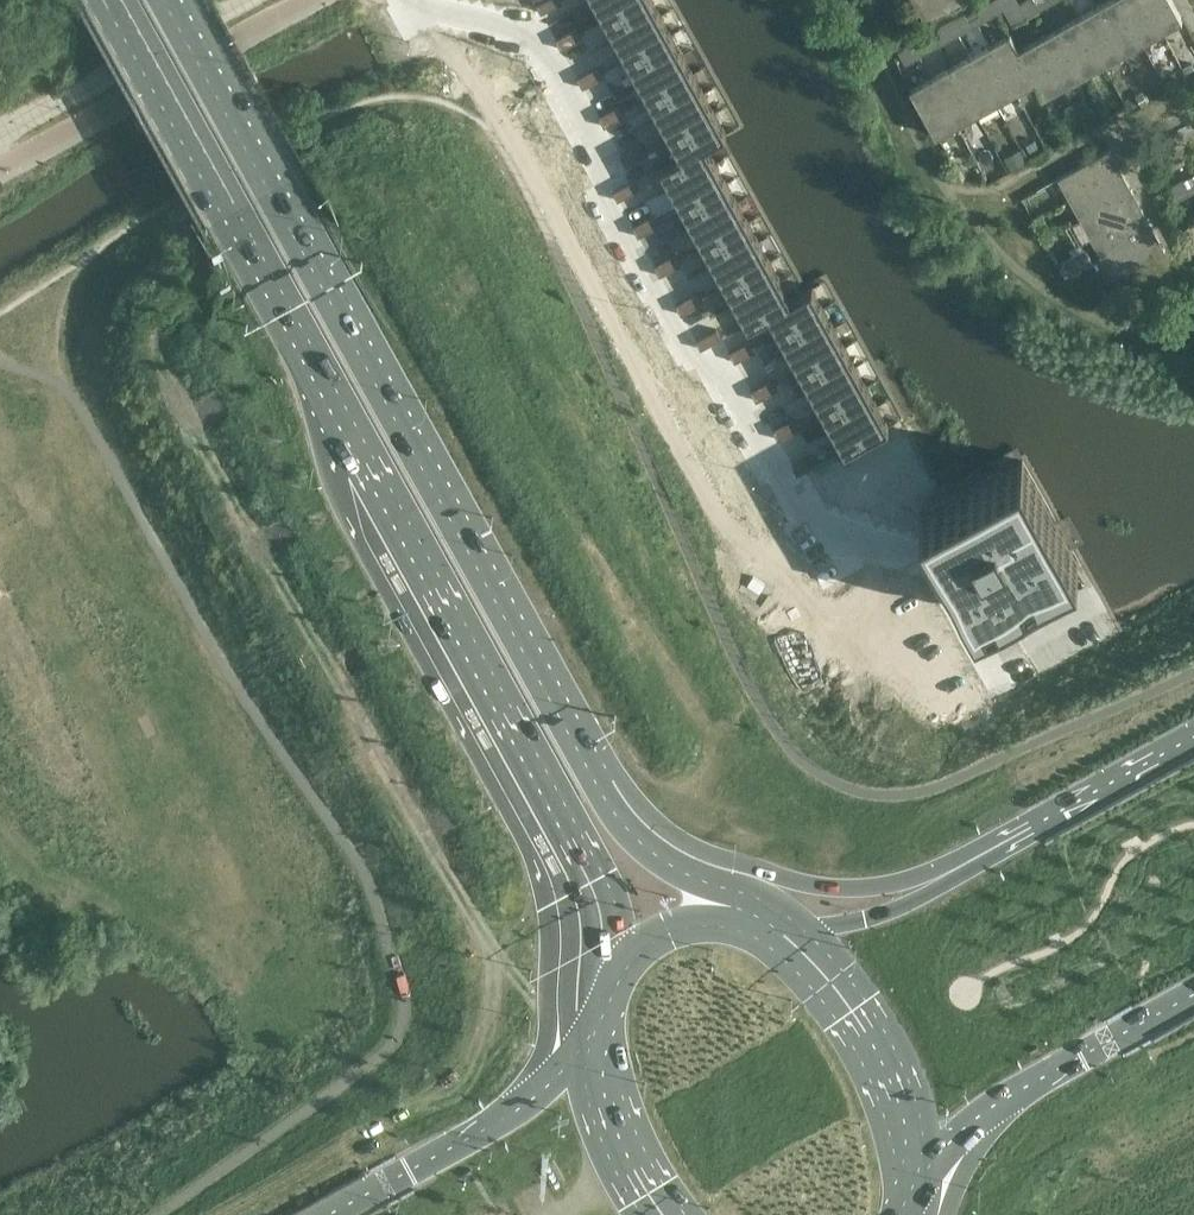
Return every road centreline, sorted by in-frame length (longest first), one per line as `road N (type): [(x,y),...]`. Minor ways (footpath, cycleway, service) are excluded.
road 1 (motorway): [(1193,687),(244,1214)]
road 2 (residential): [(402,0),(531,34),(605,173),(602,199),(687,357),(721,374),(802,514),(918,558),(980,664),(1098,598)]
road 3 (trunk): [(591,774),(163,0)]
road 4 (motorway): [(1193,808),(452,1214)]
road 5 (motorway): [(567,1214),(1193,869)]
road 6 (trunk): [(385,478),(382,598),(558,924),(560,984),(549,1055),(524,1107)]
road 7 (motorway): [(653,1214),(1193,916)]
road 8 (trunk): [(385,478),(604,878),(617,942),(601,1015)]
road 9 (trunk): [(124,3),(385,478)]
road 10 (motorway): [(1036,826),(1023,824),(899,883),(820,888),(693,846),(624,783),(591,774)]
road 11 (motorway): [(881,1214),(1193,1044)]
road 12 (trunk): [(917,1192),(902,1112),(872,1043),(782,933)]
road 13 (motorway): [(1036,826),(1030,837),(900,908),(782,933)]
road 14 (trunk): [(782,933),(747,897),(651,852),(591,774)]
road 15 (trunk): [(782,933),(702,924),(667,931),(627,966),(601,1015)]
road 16 (motorway): [(524,1107),(331,1214)]
road 17 (trunk): [(601,1015),(598,1061),(608,1112),(662,1214)]
road 18 (motorway): [(1030,1086),(1193,995)]
road 19 (motorway): [(1193,738),(1036,826)]
road 20 (motorway): [(917,1192),(962,1131),(1030,1086)]
road 21 (primary): [(949,1214),(983,1141),(1030,1086)]
road 22 (motorway): [(601,1015),(569,1066),(524,1107)]

